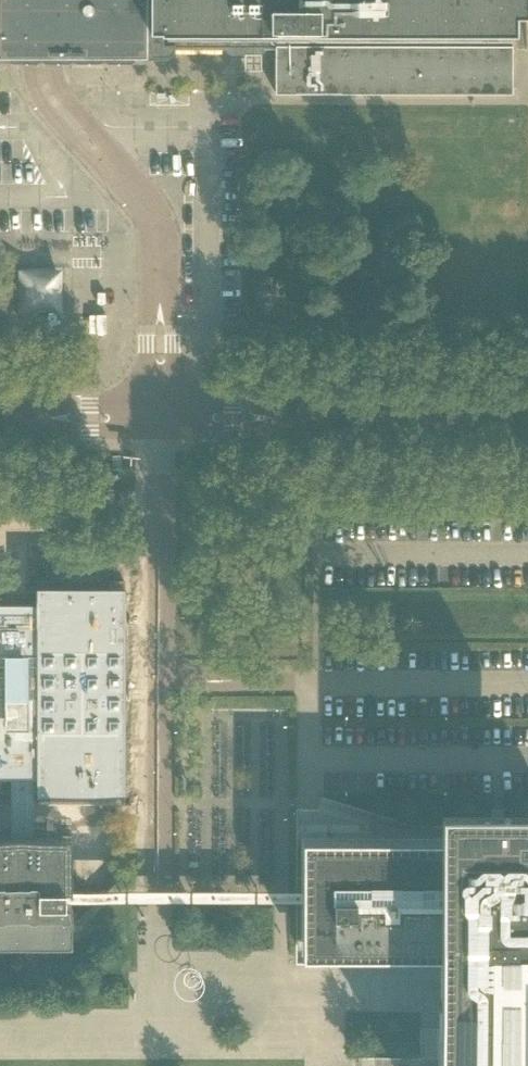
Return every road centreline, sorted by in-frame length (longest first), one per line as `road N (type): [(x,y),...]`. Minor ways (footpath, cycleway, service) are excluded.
road 1 (unclassified): [(164,887),(161,416)]
road 2 (unclassified): [(161,416),(160,232),(139,194),(51,99),(40,71),(39,0)]
road 3 (unclassified): [(161,416),(527,418)]
road 4 (unclassified): [(161,416),(0,417)]

